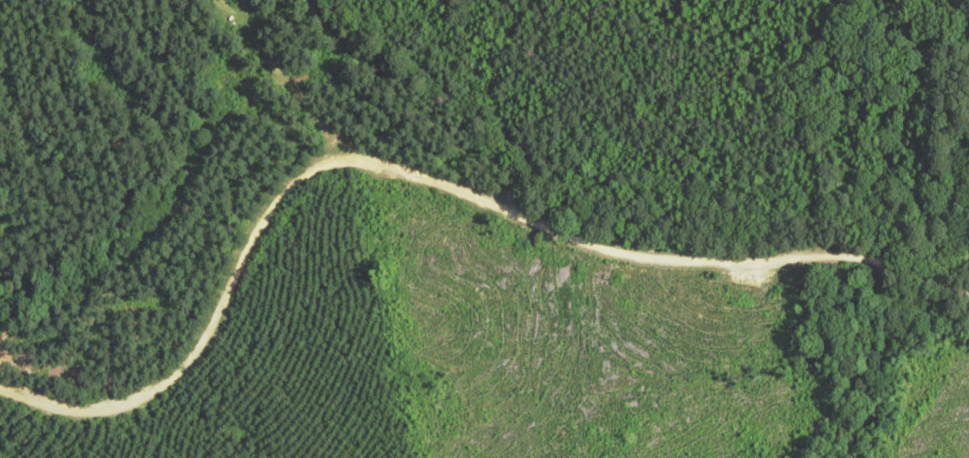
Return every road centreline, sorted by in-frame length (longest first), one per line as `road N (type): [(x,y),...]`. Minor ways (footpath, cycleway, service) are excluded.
road 1 (track): [(968,232),(876,217),(633,209),(523,92),(528,0)]

